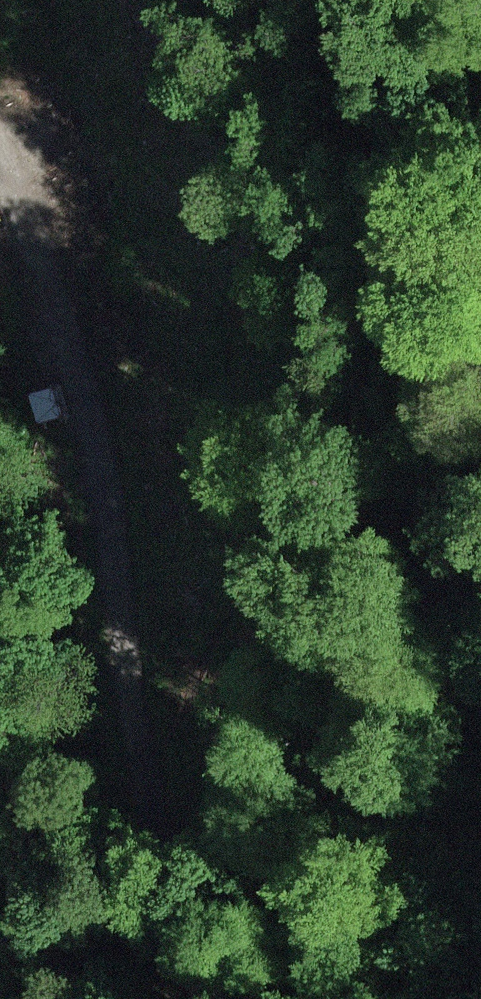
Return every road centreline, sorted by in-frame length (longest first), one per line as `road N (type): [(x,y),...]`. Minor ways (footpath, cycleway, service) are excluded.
road 1 (track): [(0,171),(70,379),(127,801),(192,998)]
road 2 (track): [(348,998),(409,637),(475,516),(480,404)]
road 3 (track): [(480,371),(434,288),(408,0)]

